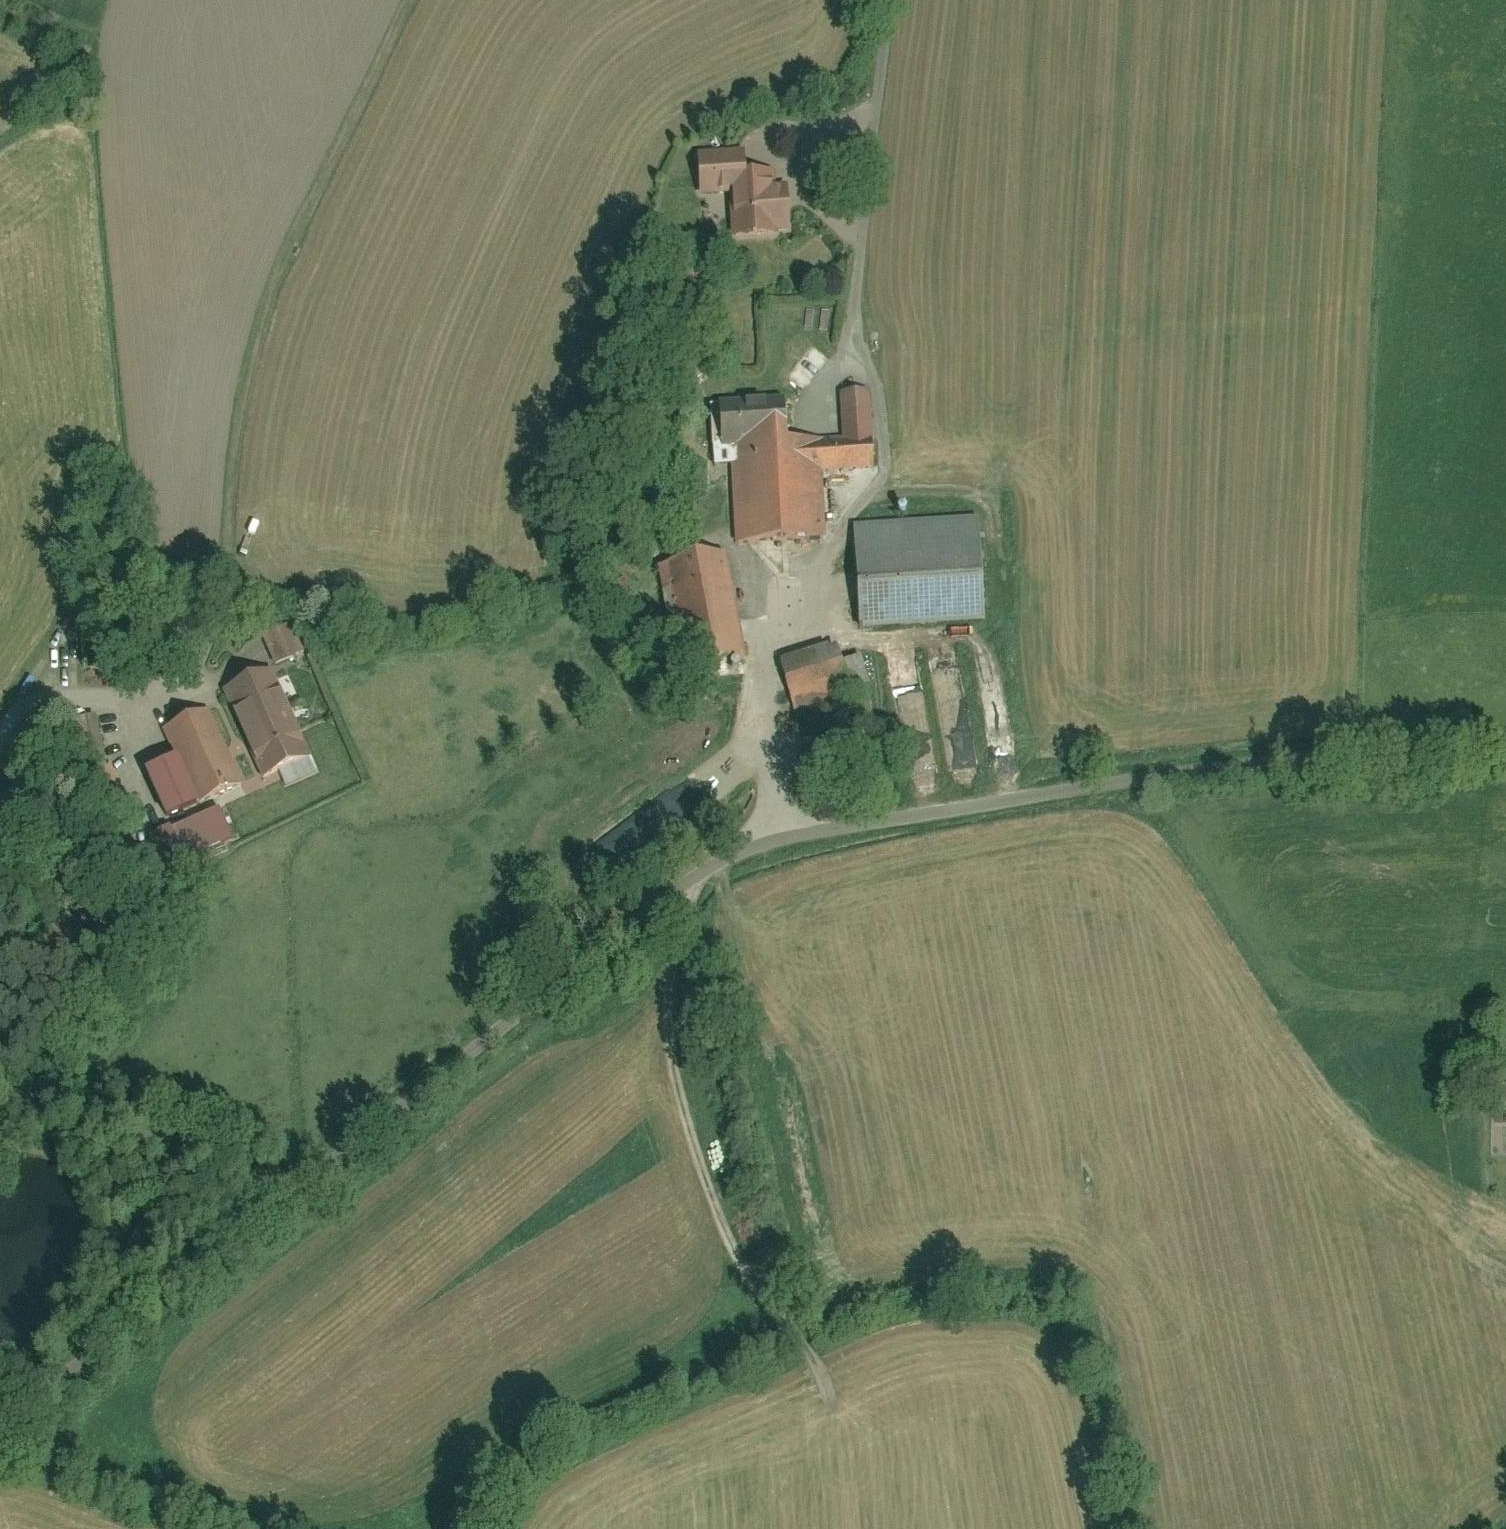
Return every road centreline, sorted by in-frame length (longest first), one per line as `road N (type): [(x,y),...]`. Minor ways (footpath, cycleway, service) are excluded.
road 1 (residential): [(1505,754),(1408,752),(1075,786),(912,809),(774,849),(648,916),(539,1008),(277,1200)]
road 2 (track): [(883,0),(870,108),(806,153),(804,176),(821,205),(861,236),(856,361),(824,395)]
road 3 (residential): [(277,1200),(0,1424)]
road 4 (residential): [(277,1200),(0,1096)]
road 5 (residential): [(0,847),(30,750),(56,715),(87,696),(170,690)]

